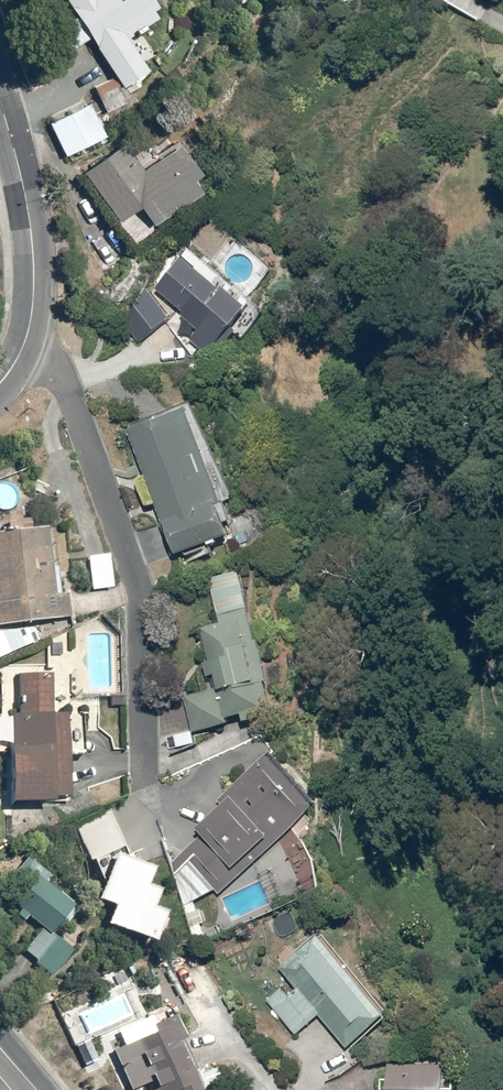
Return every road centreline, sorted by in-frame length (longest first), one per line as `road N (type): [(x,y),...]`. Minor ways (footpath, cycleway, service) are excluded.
road 1 (tertiary): [(0,99),(26,205),(35,287),(26,340),(0,382)]

